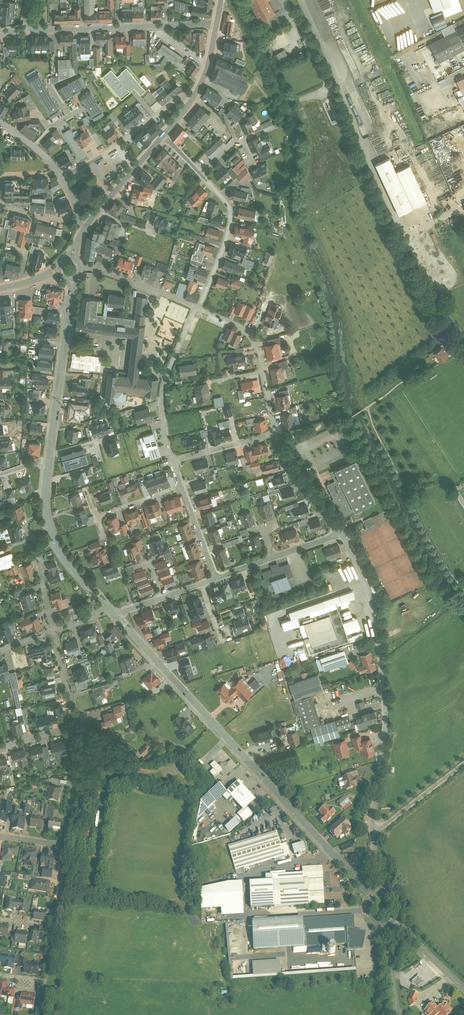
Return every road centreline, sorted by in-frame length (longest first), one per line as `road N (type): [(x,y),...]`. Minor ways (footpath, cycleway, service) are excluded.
road 1 (tertiary): [(374,898),(114,614)]
road 2 (residential): [(372,832),(386,731),(383,678),(375,610),(342,533)]
road 3 (residential): [(26,30),(216,25)]
road 4 (tertiary): [(49,460),(72,279)]
road 5 (residential): [(196,308),(162,400),(174,461)]
road 6 (residential): [(277,435),(253,340),(199,309)]
road 7 (residential): [(192,100),(178,100),(61,178)]
road 8 (residential): [(202,174),(231,209),(199,309)]
road 9 (residential): [(196,308),(80,267)]
road 10 (residential): [(76,727),(64,847)]

